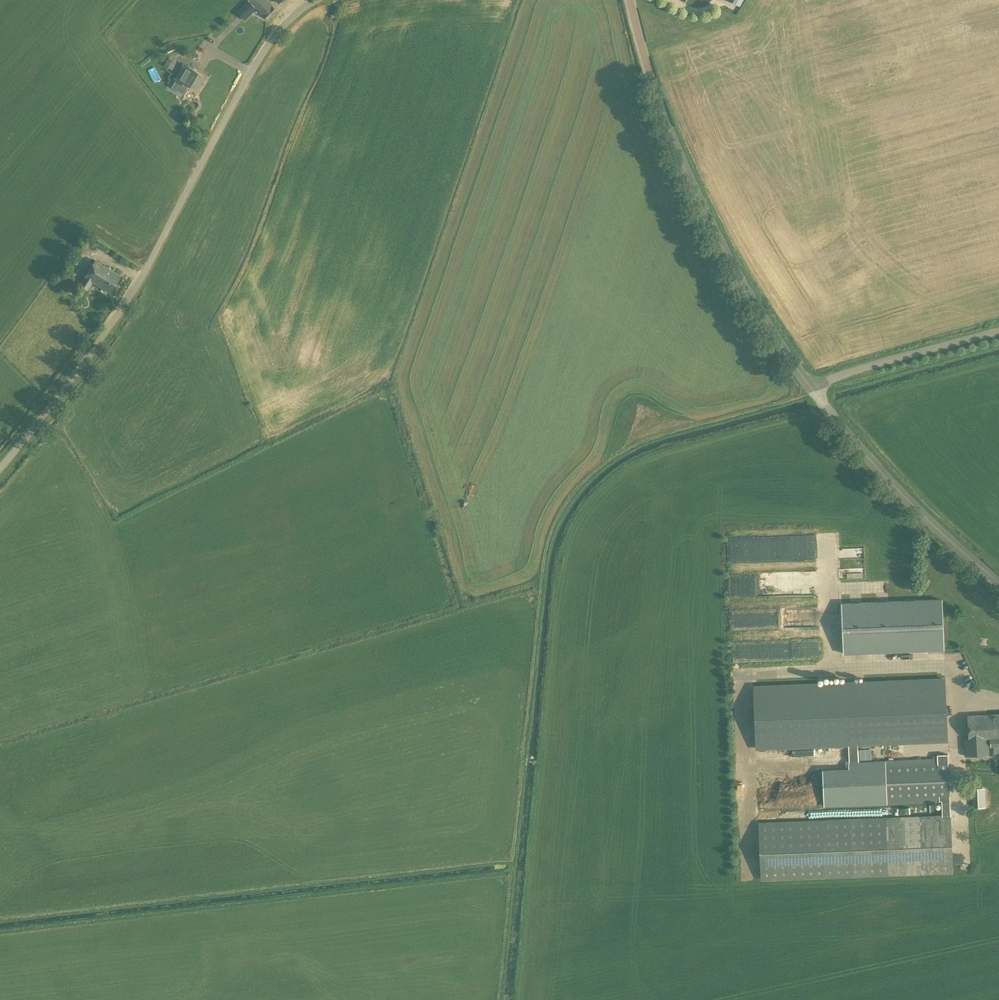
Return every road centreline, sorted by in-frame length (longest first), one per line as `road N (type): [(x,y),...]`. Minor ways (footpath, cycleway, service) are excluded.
road 1 (unclassified): [(0,470),(141,281),(272,39),(310,0)]
road 2 (tertiary): [(809,386),(719,237),(630,0)]
road 3 (tertiary): [(998,583),(884,477),(809,386)]
road 4 (unclassified): [(809,386),(998,331)]

